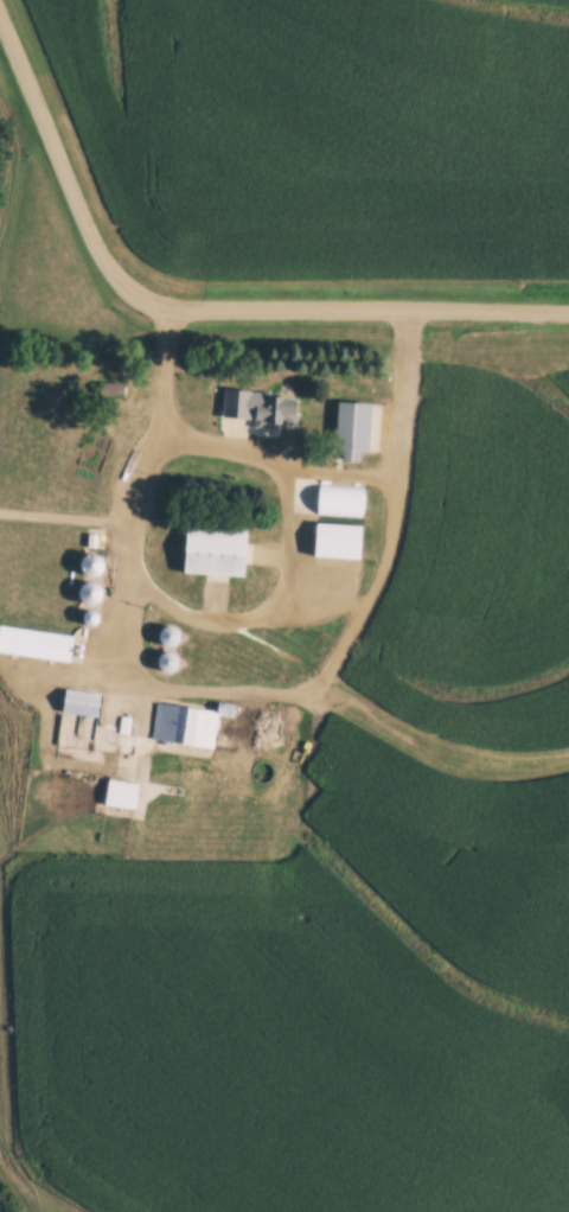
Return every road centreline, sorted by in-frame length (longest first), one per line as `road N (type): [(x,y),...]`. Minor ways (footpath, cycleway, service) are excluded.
road 1 (residential): [(173,308),(568,313)]
road 2 (residential): [(173,308),(152,304),(102,263),(0,18)]

